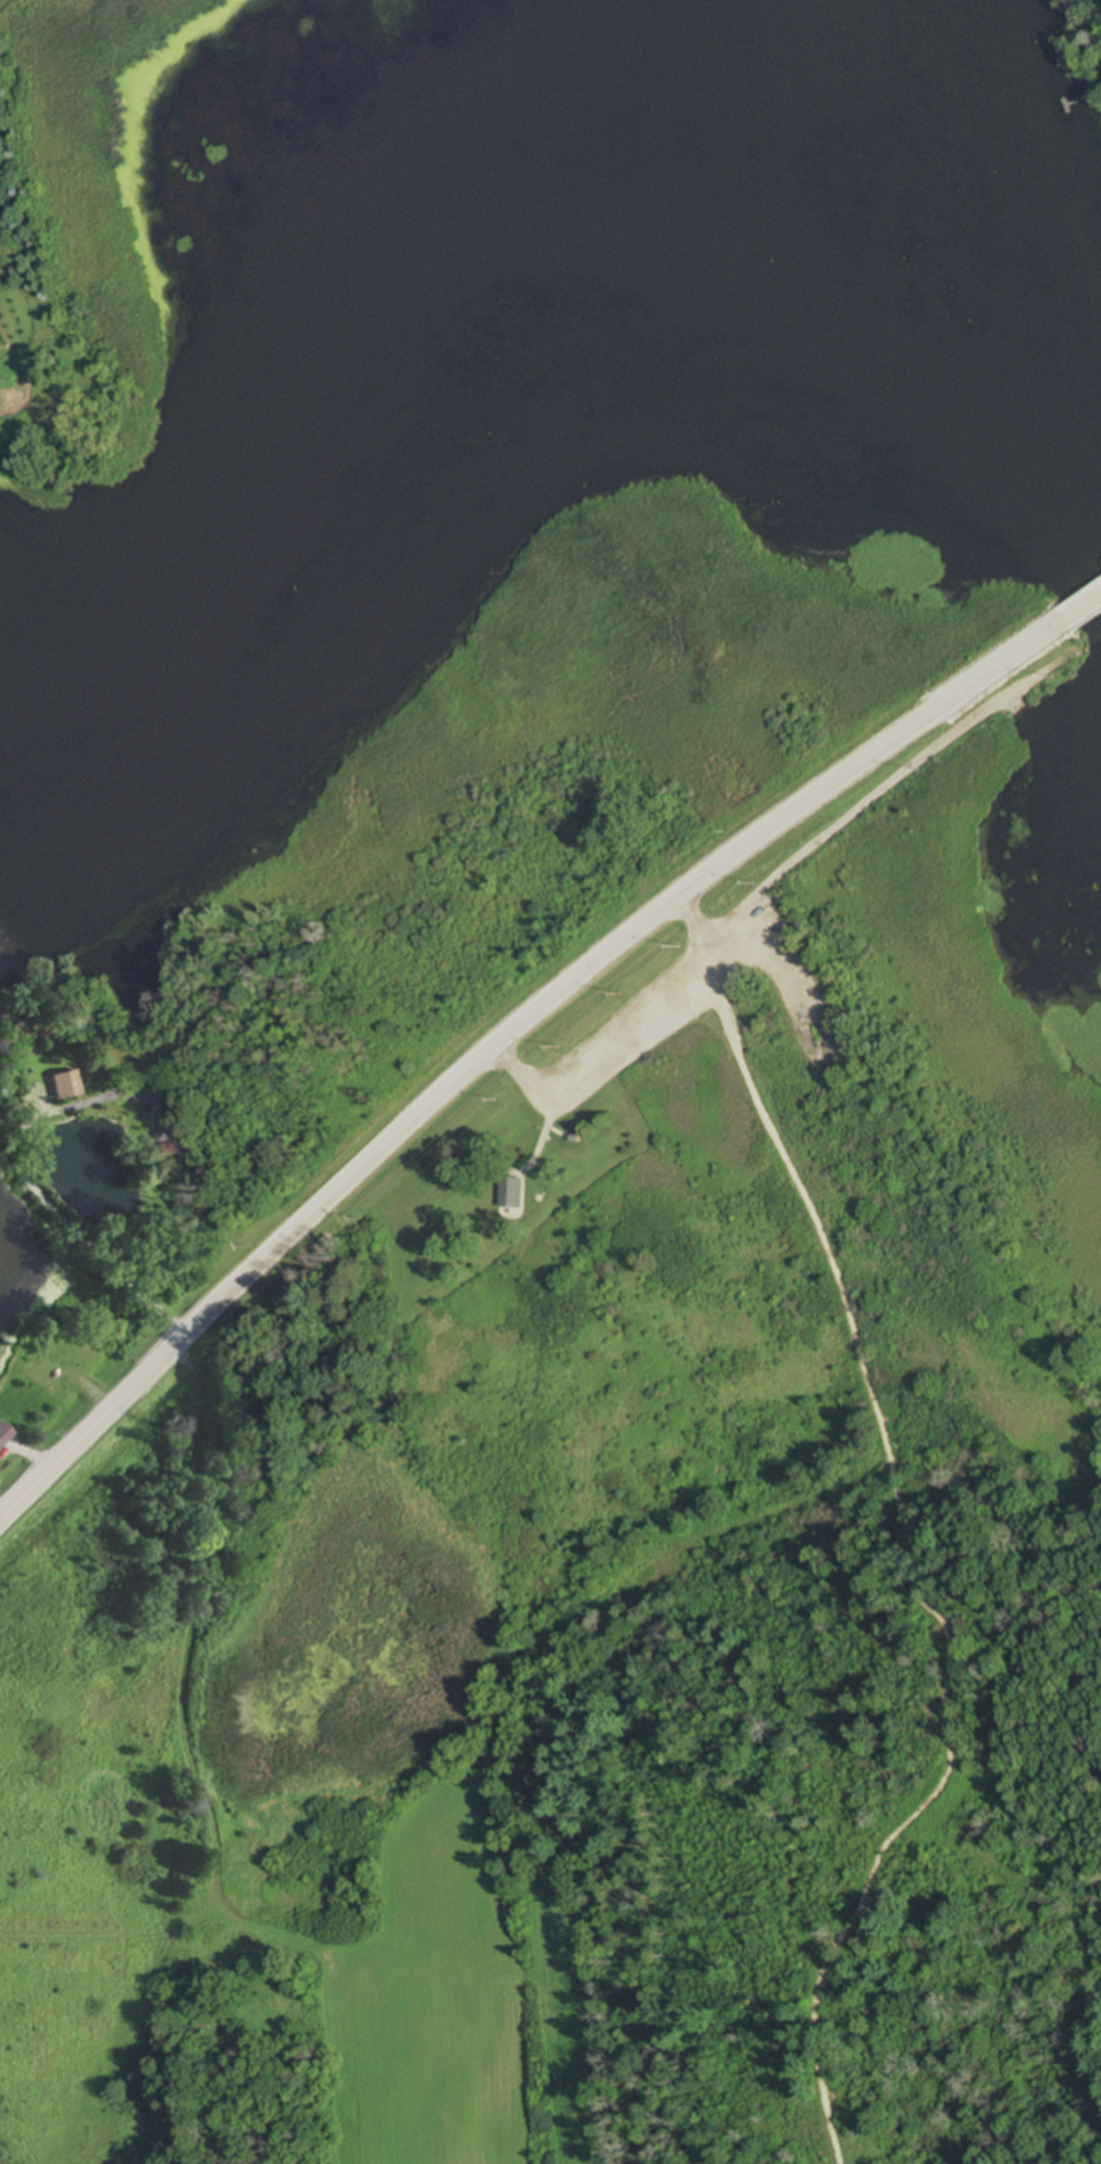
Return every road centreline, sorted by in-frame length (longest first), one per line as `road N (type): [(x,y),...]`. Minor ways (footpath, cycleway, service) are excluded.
road 1 (secondary): [(0,1516),(486,1050),(825,786),(1062,627)]

